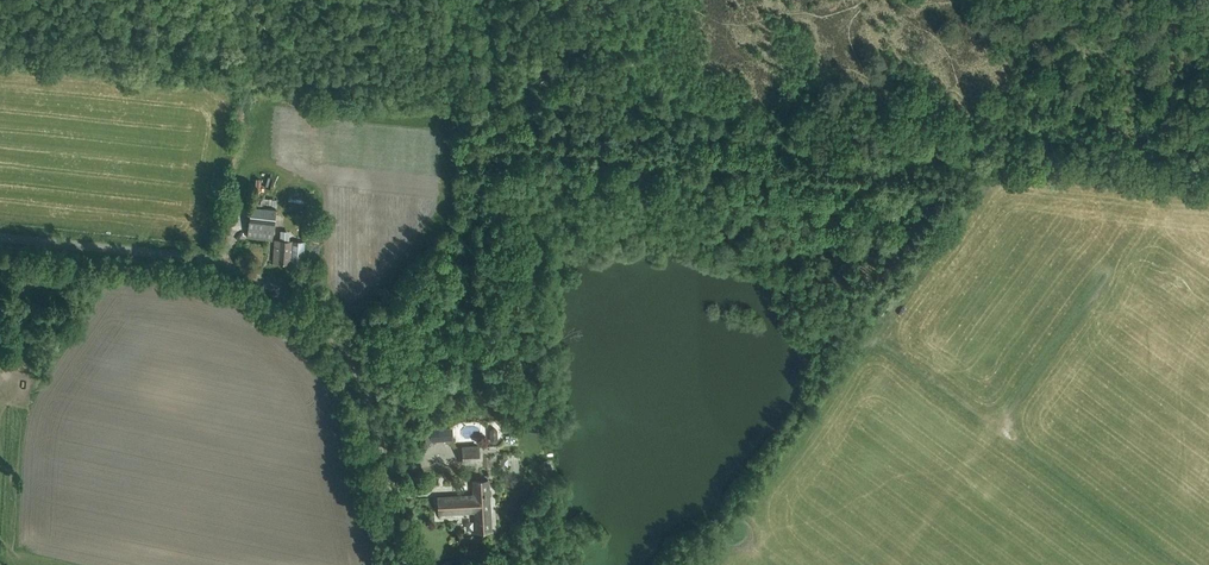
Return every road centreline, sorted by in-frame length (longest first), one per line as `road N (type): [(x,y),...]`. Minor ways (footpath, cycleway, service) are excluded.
road 1 (unclassified): [(404,564),(364,384),(333,337),(290,299),(206,258),(0,237)]

